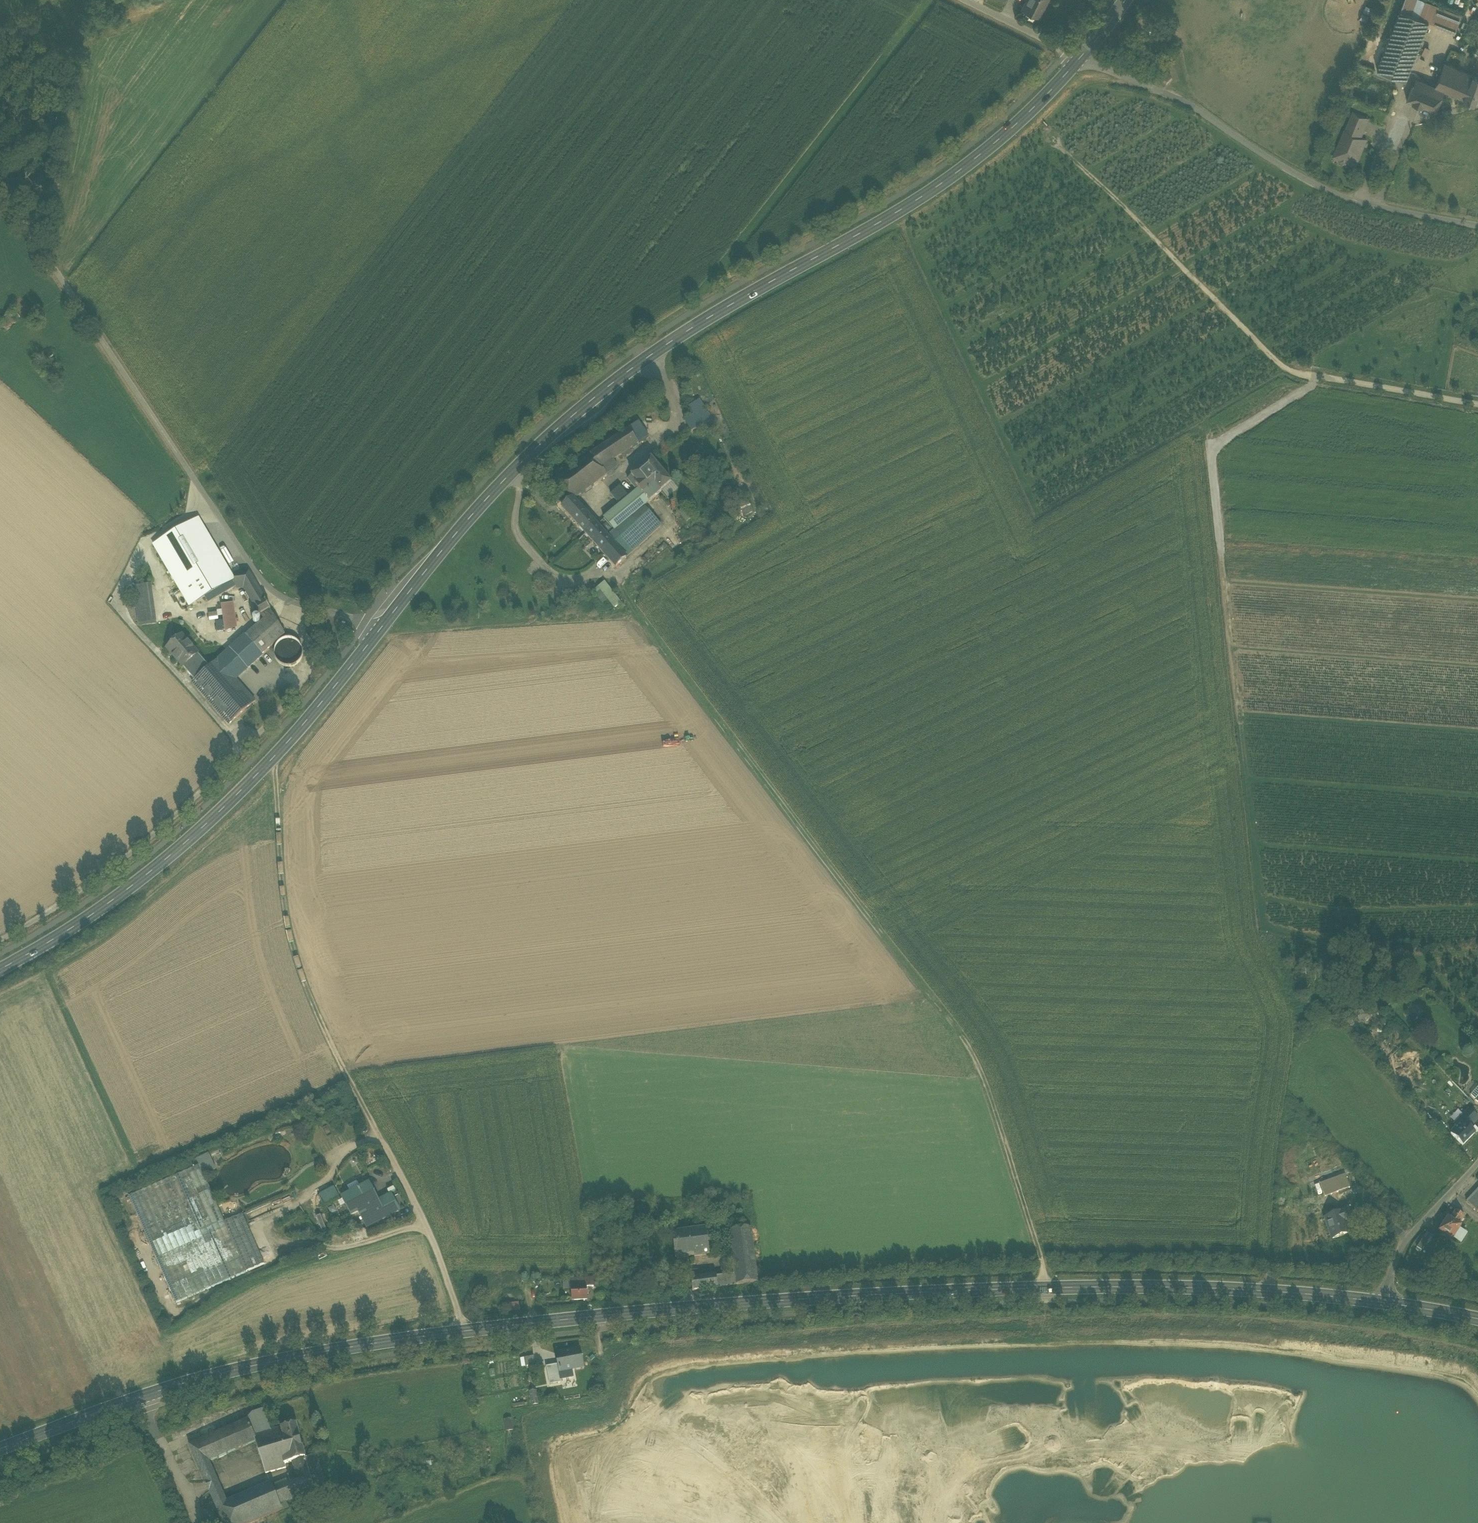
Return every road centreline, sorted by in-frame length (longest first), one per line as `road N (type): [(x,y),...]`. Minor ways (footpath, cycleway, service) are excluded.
road 1 (tertiary): [(1385,1301),(1046,1286),(463,1331),(253,1366),(0,1449)]
road 2 (secondary): [(379,631),(485,500),(607,387),(693,328),(923,196),(1000,140),(1082,56)]
road 3 (track): [(1046,1286),(990,1083),(974,1051),(632,607)]
road 4 (track): [(274,757),(280,889),(298,967),(422,1218),(463,1331)]
road 5 (unclassified): [(0,187),(257,572),(277,594),(379,631)]
road 6 (secondary): [(0,970),(70,930),(189,840),(274,757),(379,631)]
road 7 (unclassified): [(1477,226),(1329,192),(1082,56)]
road 8 (track): [(0,940),(166,823),(242,743)]
road 9 (unclassified): [(1385,1301),(1408,1235),(1477,1162)]
road 10 (unclassified): [(1082,56),(962,0)]

